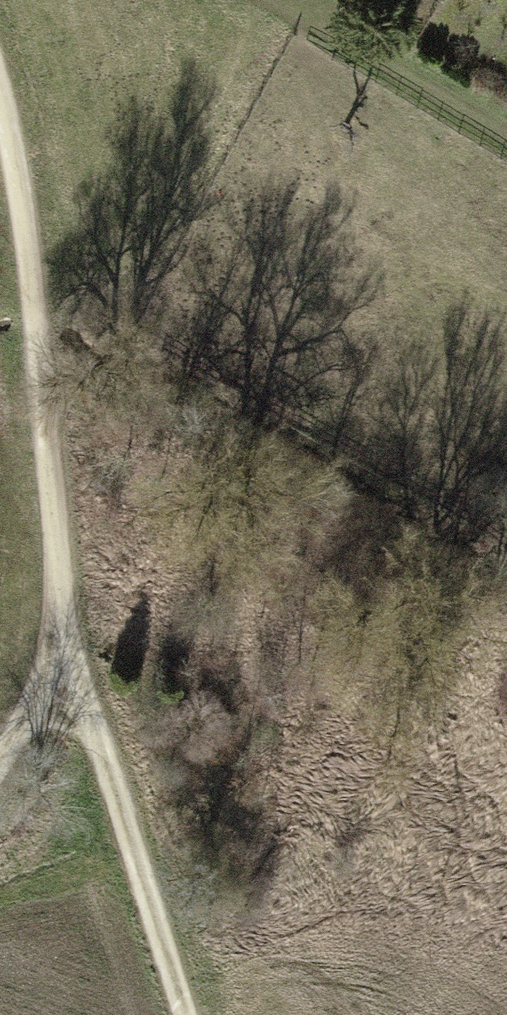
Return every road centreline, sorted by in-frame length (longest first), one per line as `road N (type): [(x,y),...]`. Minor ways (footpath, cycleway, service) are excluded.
road 1 (track): [(0,70),(34,239),(61,465),(67,621),(101,751),(193,1014)]
road 2 (track): [(0,784),(23,748),(67,621)]
road 3 (track): [(352,0),(506,87)]

